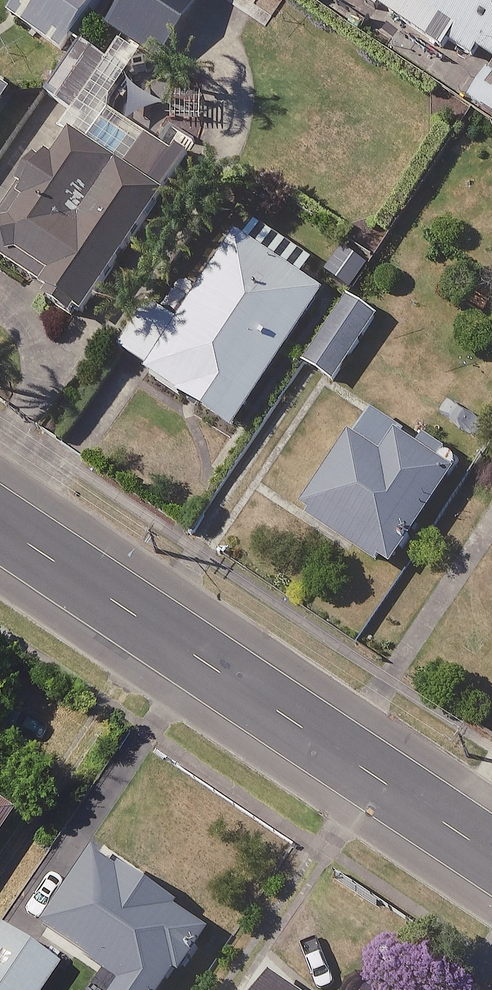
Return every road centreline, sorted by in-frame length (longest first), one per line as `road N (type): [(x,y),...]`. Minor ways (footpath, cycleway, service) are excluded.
road 1 (tertiary): [(491,855),(0,525)]

